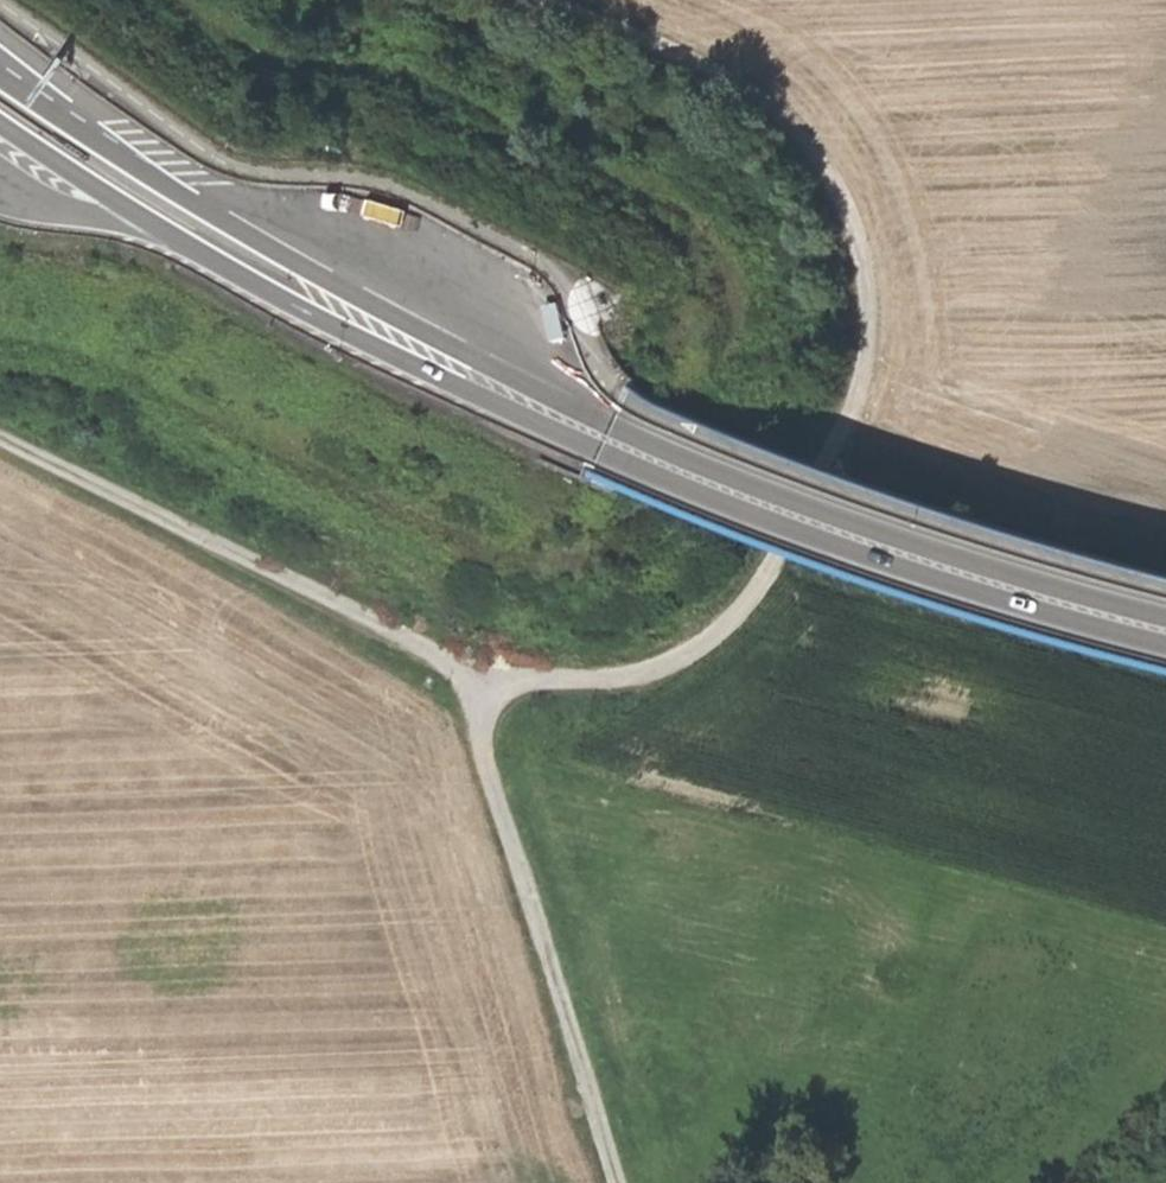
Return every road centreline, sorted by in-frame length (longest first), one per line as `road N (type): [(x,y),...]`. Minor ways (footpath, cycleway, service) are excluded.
road 1 (track): [(552,0),(765,95),(833,183),(872,294),(863,383),(783,565),(726,633),(649,672),(512,681),(469,672),(0,437)]
road 2 (trunk): [(717,482),(283,257),(0,67)]
road 3 (trunk): [(0,117),(182,236),(412,359),(516,408),(717,482)]
road 4 (track): [(611,1182),(469,672)]
road 5 (primary): [(717,482),(1007,587),(1165,633)]

